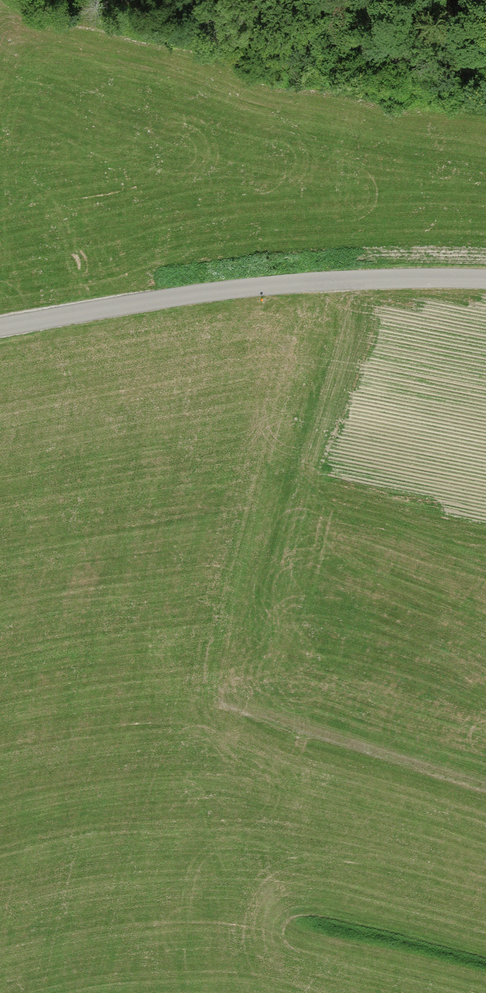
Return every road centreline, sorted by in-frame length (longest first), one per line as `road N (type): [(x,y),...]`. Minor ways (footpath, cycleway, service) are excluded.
road 1 (track): [(332,278),(285,457),(207,695),(207,727),(248,837),(280,992)]
road 2 (unclassified): [(485,277),(332,278),(201,290),(0,325)]
road 3 (track): [(485,787),(207,695)]

